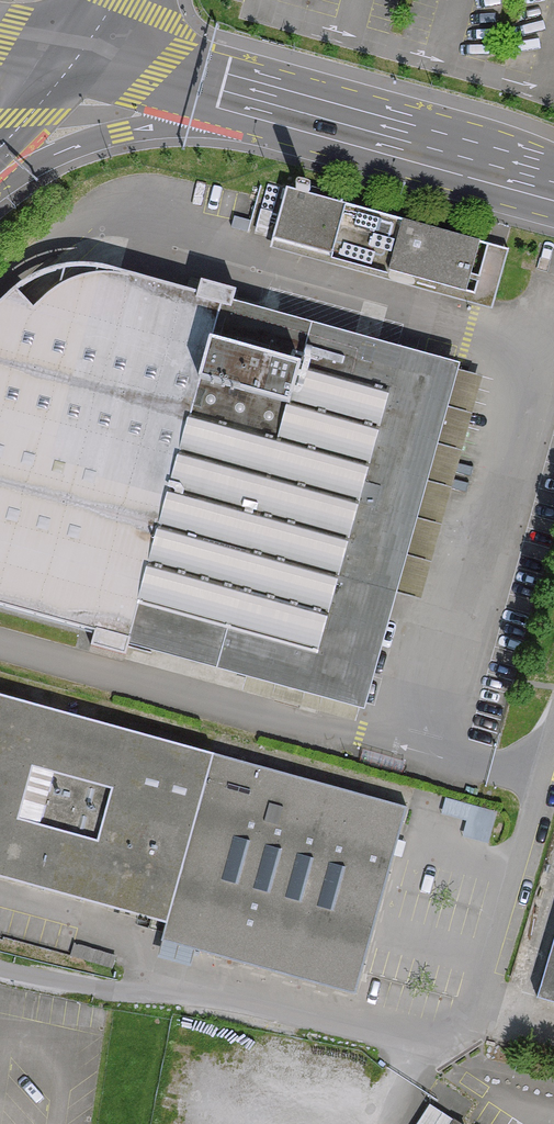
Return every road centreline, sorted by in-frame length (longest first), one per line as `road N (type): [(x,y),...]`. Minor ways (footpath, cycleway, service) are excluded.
road 1 (secondary): [(0,181),(149,125),(301,127)]
road 2 (secondary): [(301,127),(553,200)]
road 3 (secondary): [(72,62),(301,127)]

